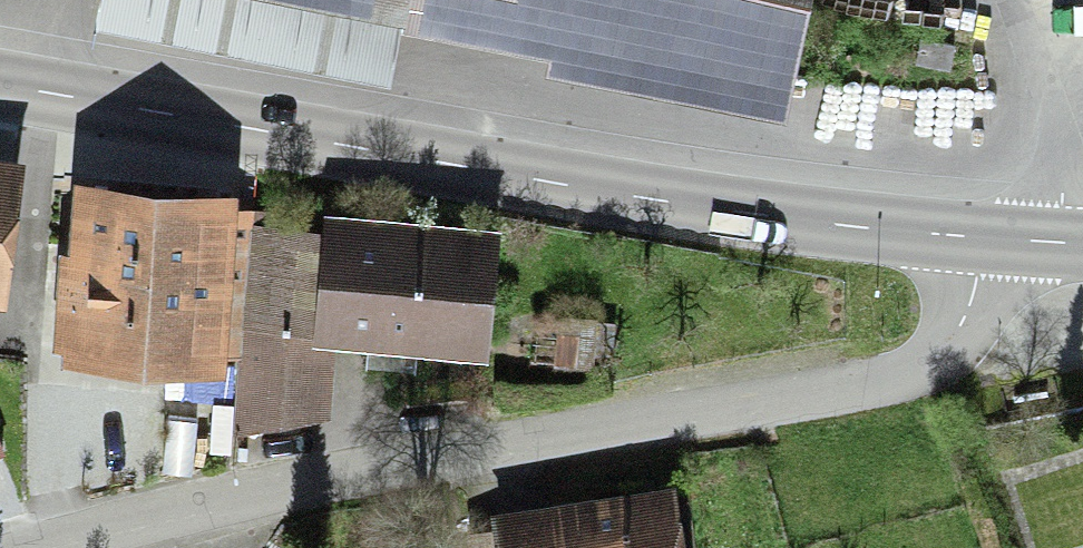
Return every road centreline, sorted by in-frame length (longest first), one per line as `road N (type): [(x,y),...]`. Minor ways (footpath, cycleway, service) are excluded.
road 1 (residential): [(39,547),(425,460),(892,379),(935,355),(968,313),(993,244)]
road 2 (secondary): [(0,84),(721,210),(993,244)]

